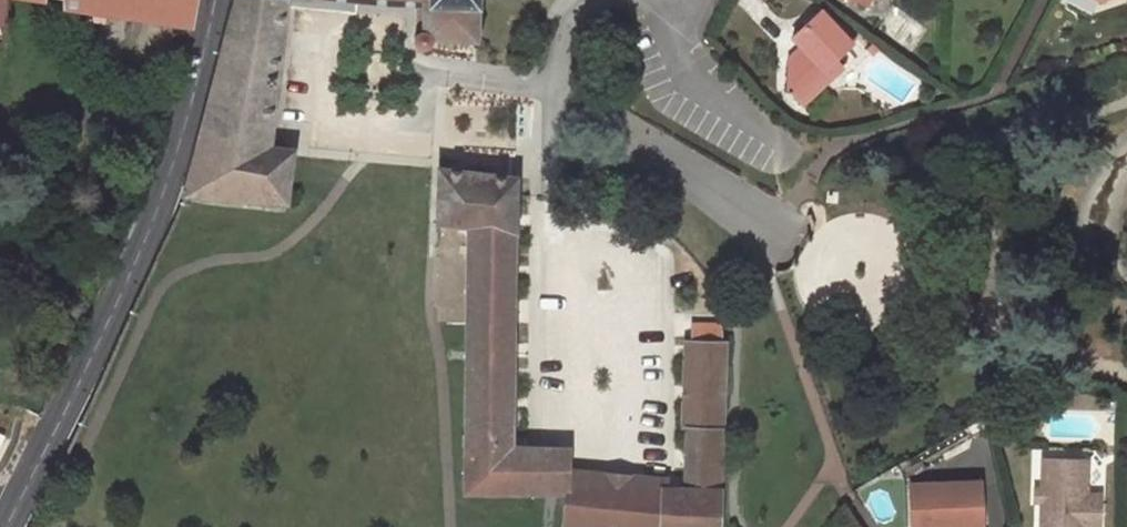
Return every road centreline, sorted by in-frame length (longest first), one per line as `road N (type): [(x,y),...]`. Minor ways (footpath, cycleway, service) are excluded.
road 1 (secondary): [(7,526),(155,216),(214,0)]
road 2 (track): [(1126,104),(1064,158),(1002,316)]
road 3 (track): [(920,276),(1084,356),(1126,366)]

